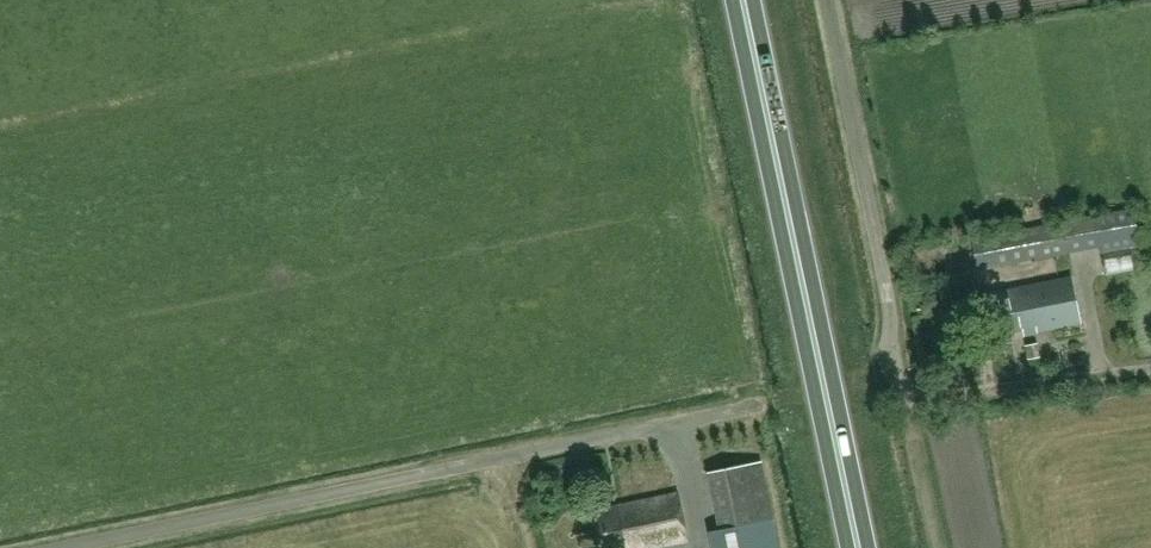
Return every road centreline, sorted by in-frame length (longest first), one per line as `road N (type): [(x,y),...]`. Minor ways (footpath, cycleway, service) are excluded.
road 1 (unclassified): [(31,547),(743,405)]
road 2 (unclassified): [(1150,372),(983,394),(919,392),(892,368),(899,336),(829,0)]
road 3 (trunk): [(859,547),(745,0)]

